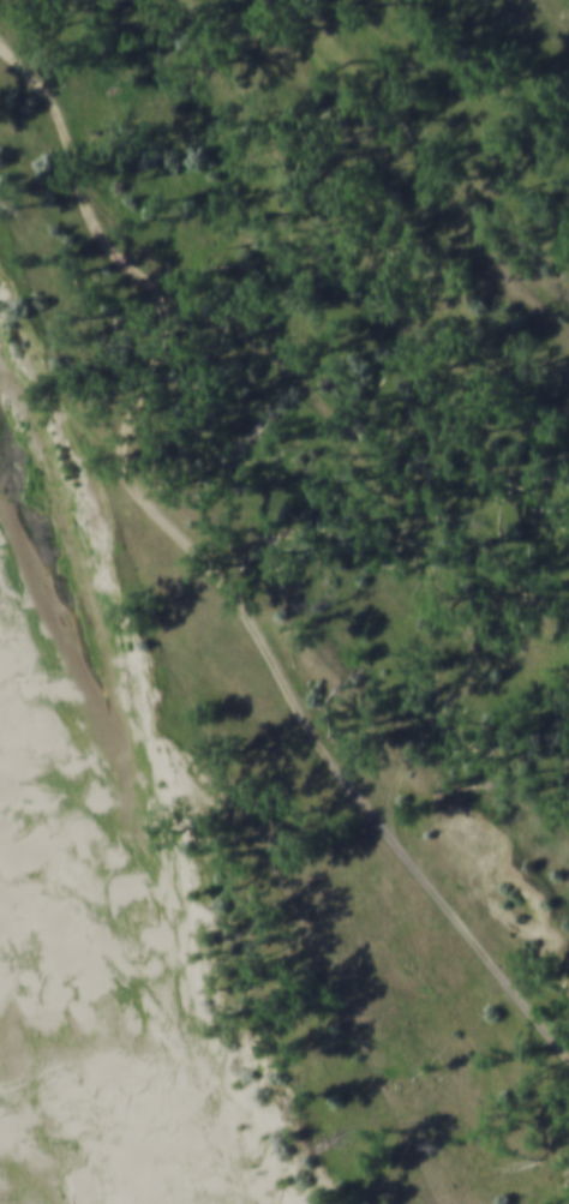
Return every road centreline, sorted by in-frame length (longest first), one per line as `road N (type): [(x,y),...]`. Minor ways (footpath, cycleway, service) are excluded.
road 1 (track): [(568,1062),(391,844),(399,780),(472,679),(481,645),(384,511),(321,400),(270,355),(112,257),(35,82),(0,46)]
road 2 (track): [(59,406),(220,574),(321,749),(391,844)]
road 3 (track): [(120,463),(174,323),(173,298)]

